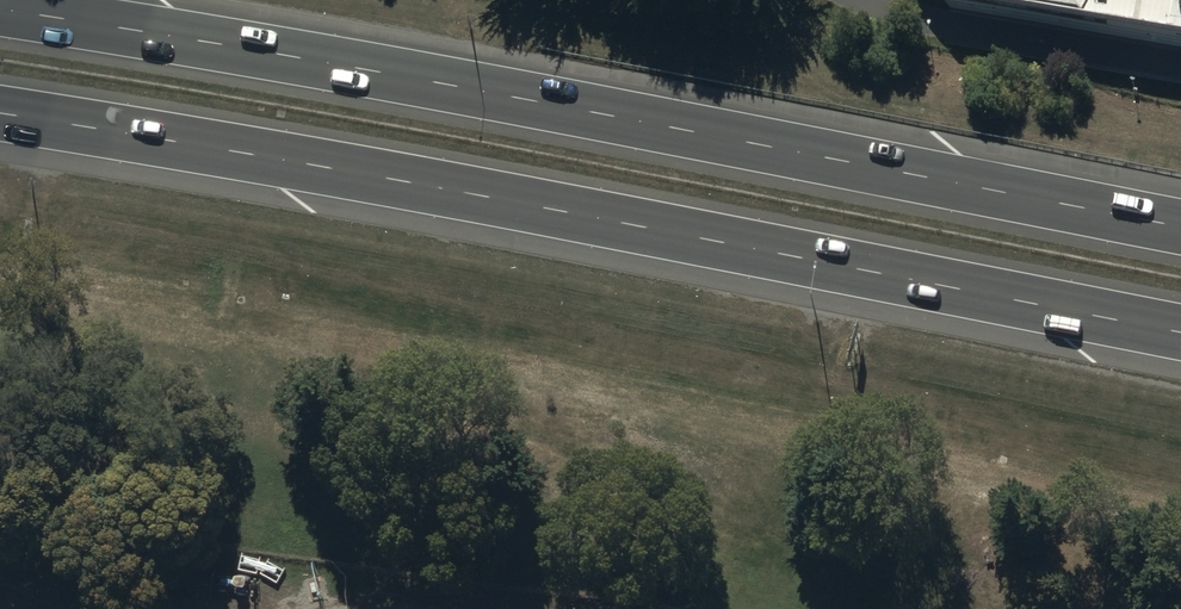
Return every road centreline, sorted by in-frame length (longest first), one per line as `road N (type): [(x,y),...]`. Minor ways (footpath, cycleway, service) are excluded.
road 1 (motorway): [(0,9),(293,57),(1180,229)]
road 2 (motorway): [(1180,332),(227,149),(0,116)]

